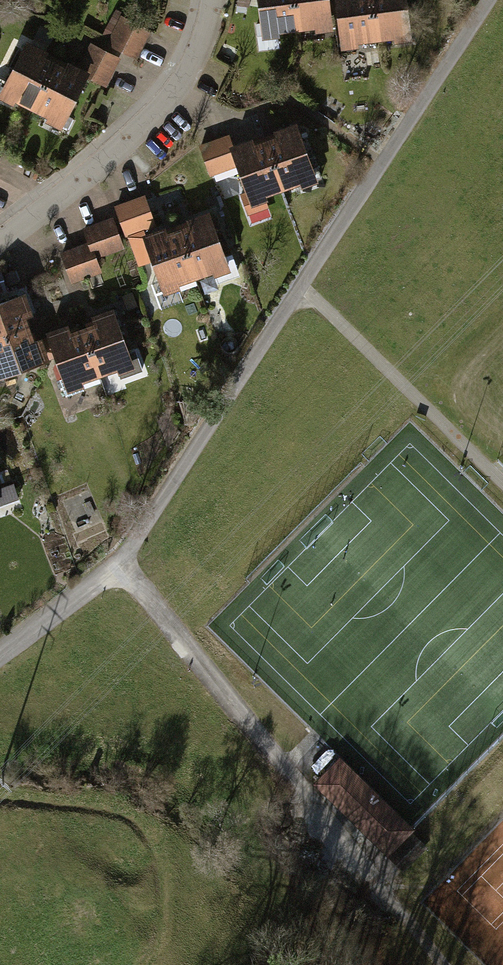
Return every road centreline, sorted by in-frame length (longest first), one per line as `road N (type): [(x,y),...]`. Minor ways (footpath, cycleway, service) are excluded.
road 1 (track): [(490,0),(123,566)]
road 2 (residential): [(0,656),(123,566),(384,903)]
road 3 (residential): [(0,243),(176,95),(209,0)]

